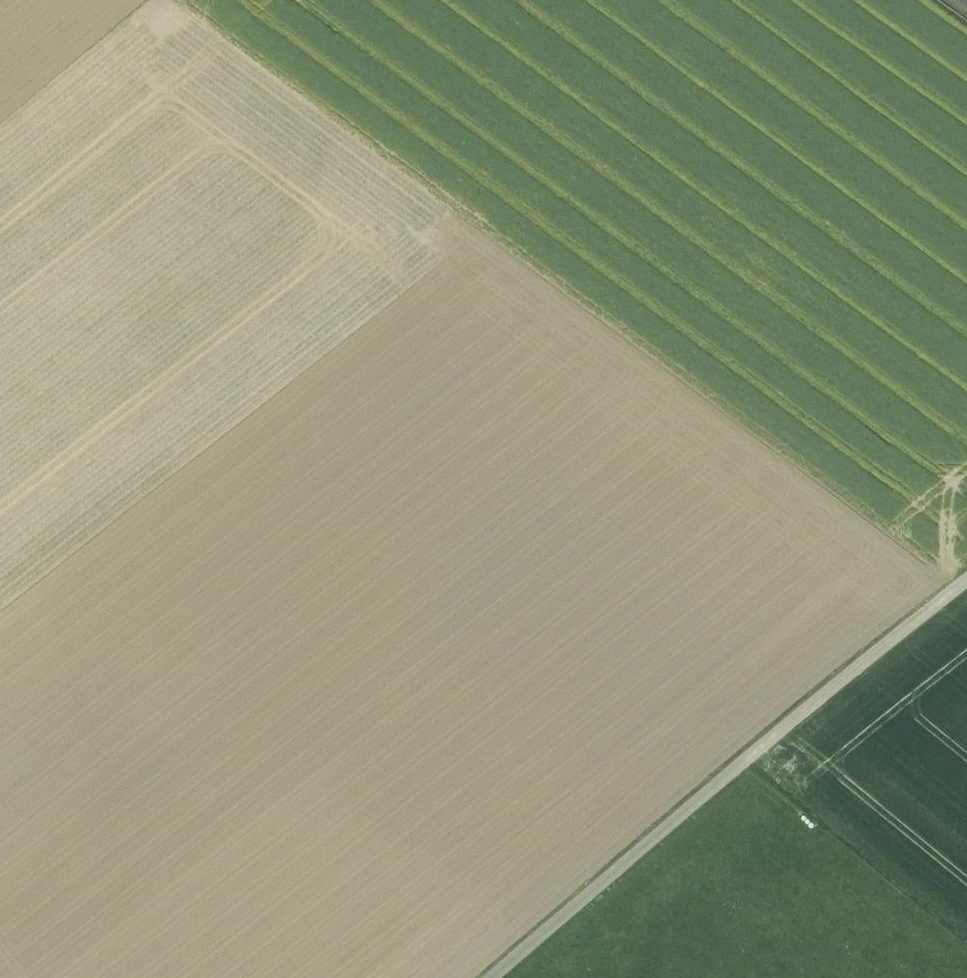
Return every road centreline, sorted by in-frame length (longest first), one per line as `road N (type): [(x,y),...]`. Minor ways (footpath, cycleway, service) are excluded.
road 1 (unclassified): [(966,580),(495,977)]

